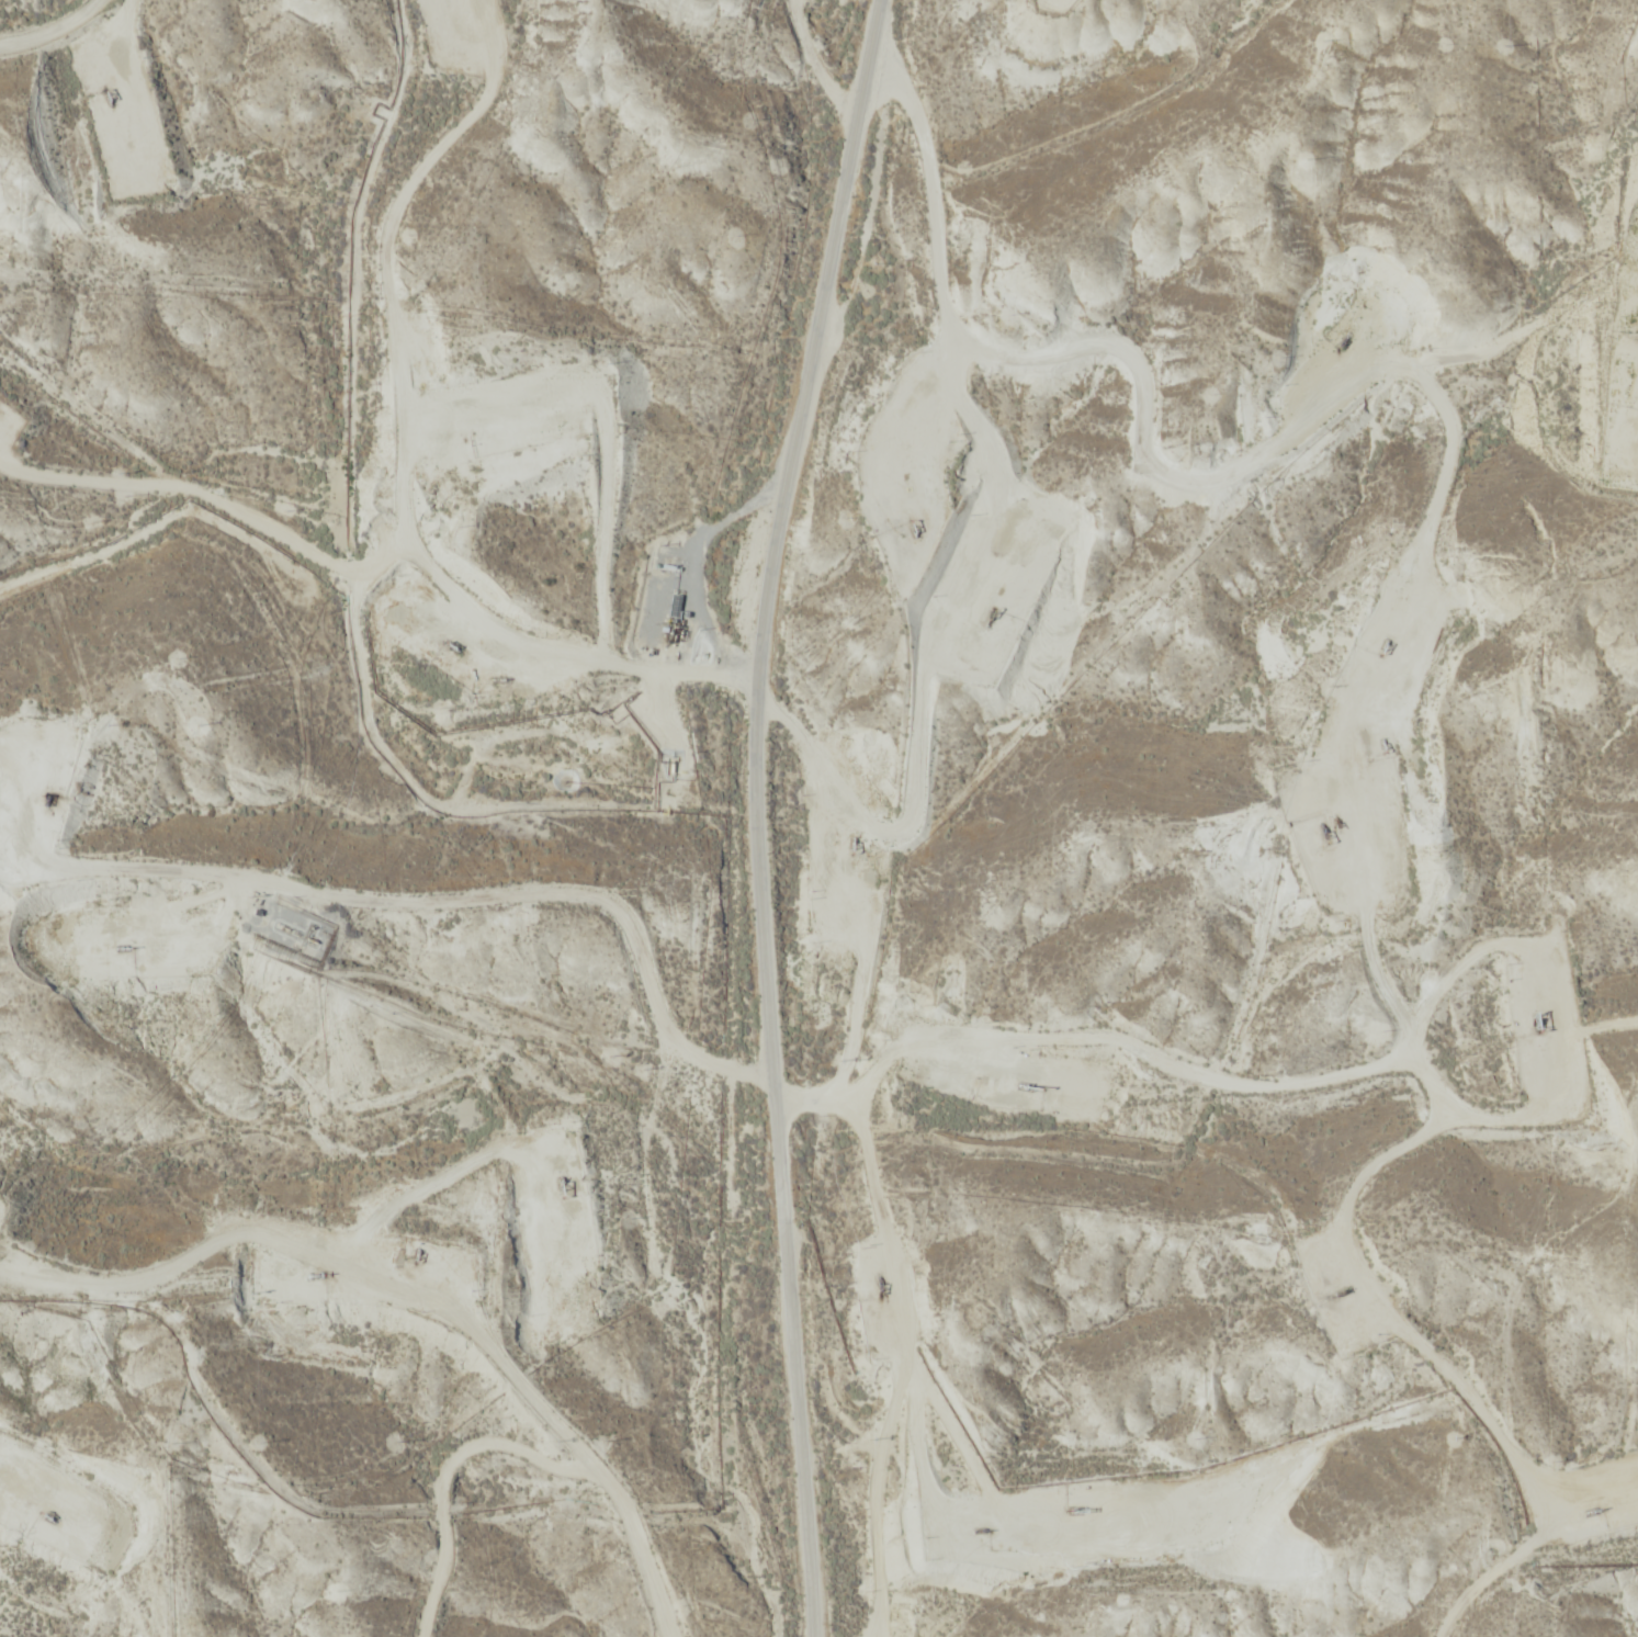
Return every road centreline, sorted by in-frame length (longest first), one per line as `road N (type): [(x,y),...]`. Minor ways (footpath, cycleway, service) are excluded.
road 1 (residential): [(813,1636),(758,843),(757,679),(772,562),(882,0)]

